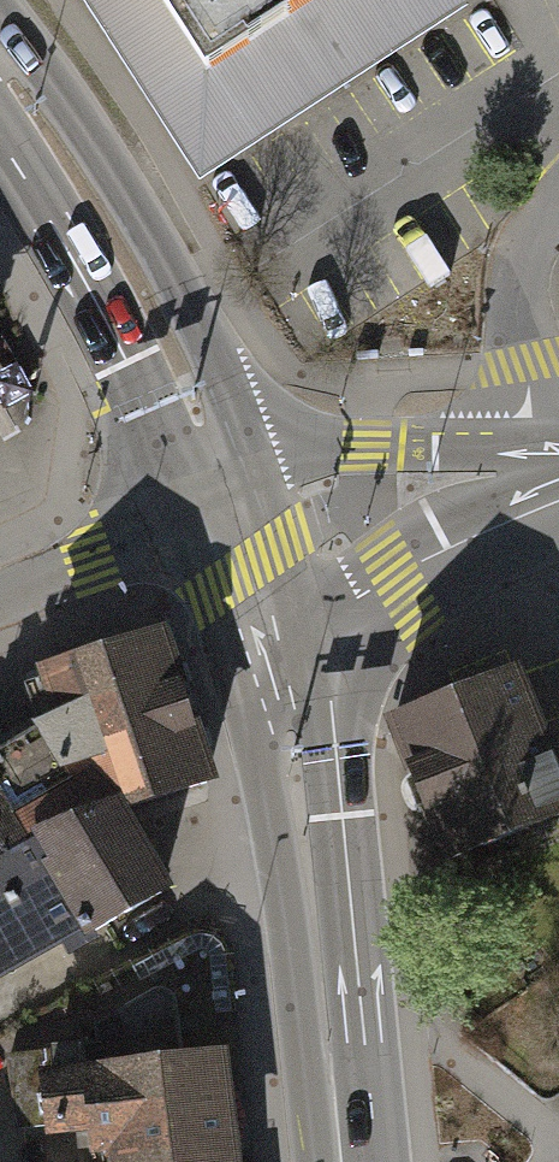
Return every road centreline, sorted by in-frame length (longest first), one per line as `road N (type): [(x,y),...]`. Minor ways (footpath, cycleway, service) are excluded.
road 1 (secondary): [(271,652),(301,815),(342,1161)]
road 2 (secondary): [(0,80),(54,155),(216,476)]
road 3 (secondary): [(537,445),(291,455),(216,476)]
road 4 (secondary): [(271,652),(404,576),(558,507)]
road 5 (residential): [(216,476),(84,567),(0,600)]
road 6 (residential): [(555,220),(519,299),(537,445)]
road 7 (residential): [(558,1143),(408,1018)]
road 8 (secondary): [(216,476),(271,652)]

